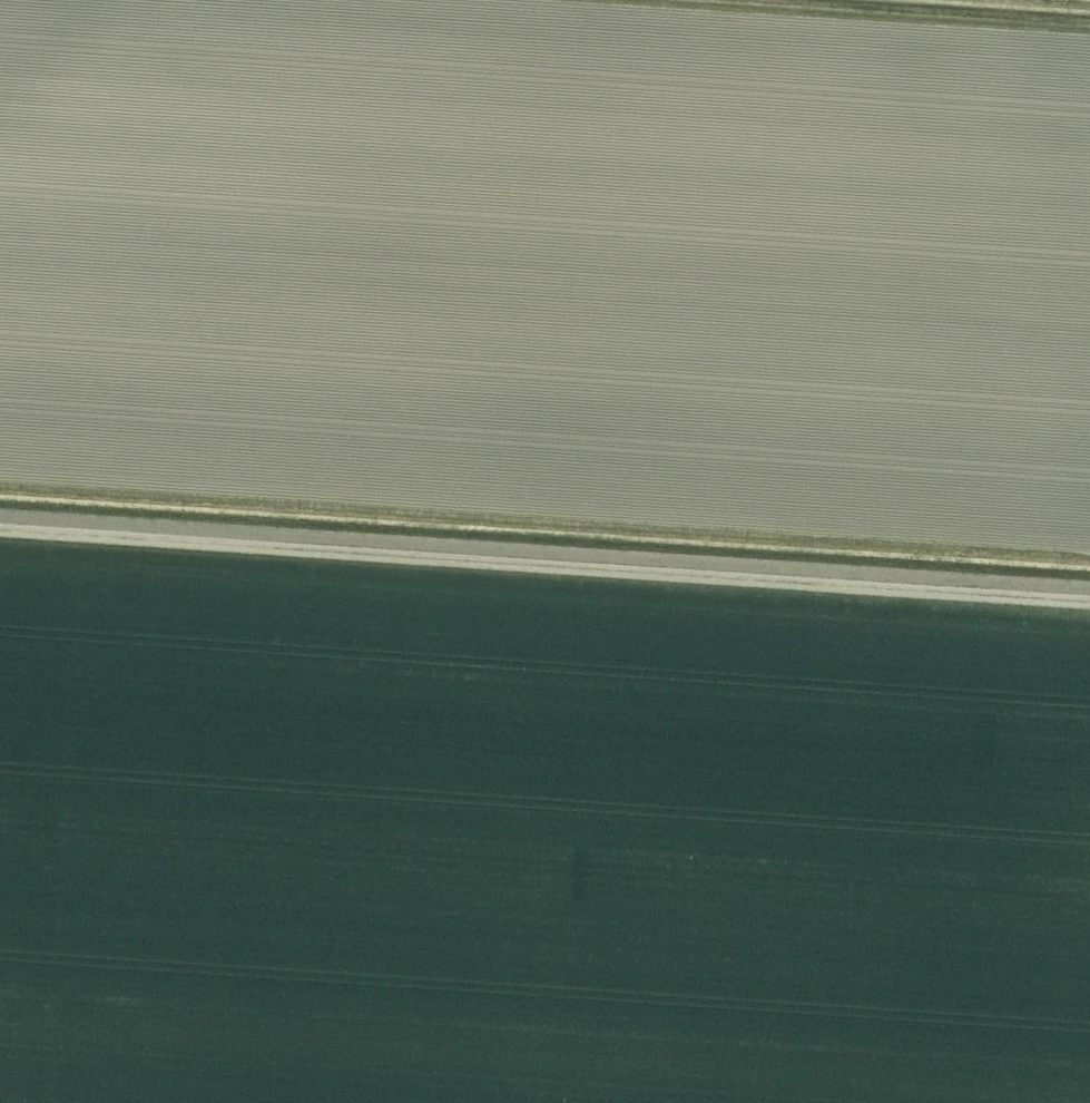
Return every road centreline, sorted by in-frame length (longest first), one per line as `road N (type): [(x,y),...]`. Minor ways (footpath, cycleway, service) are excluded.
road 1 (track): [(1089,611),(0,536)]

